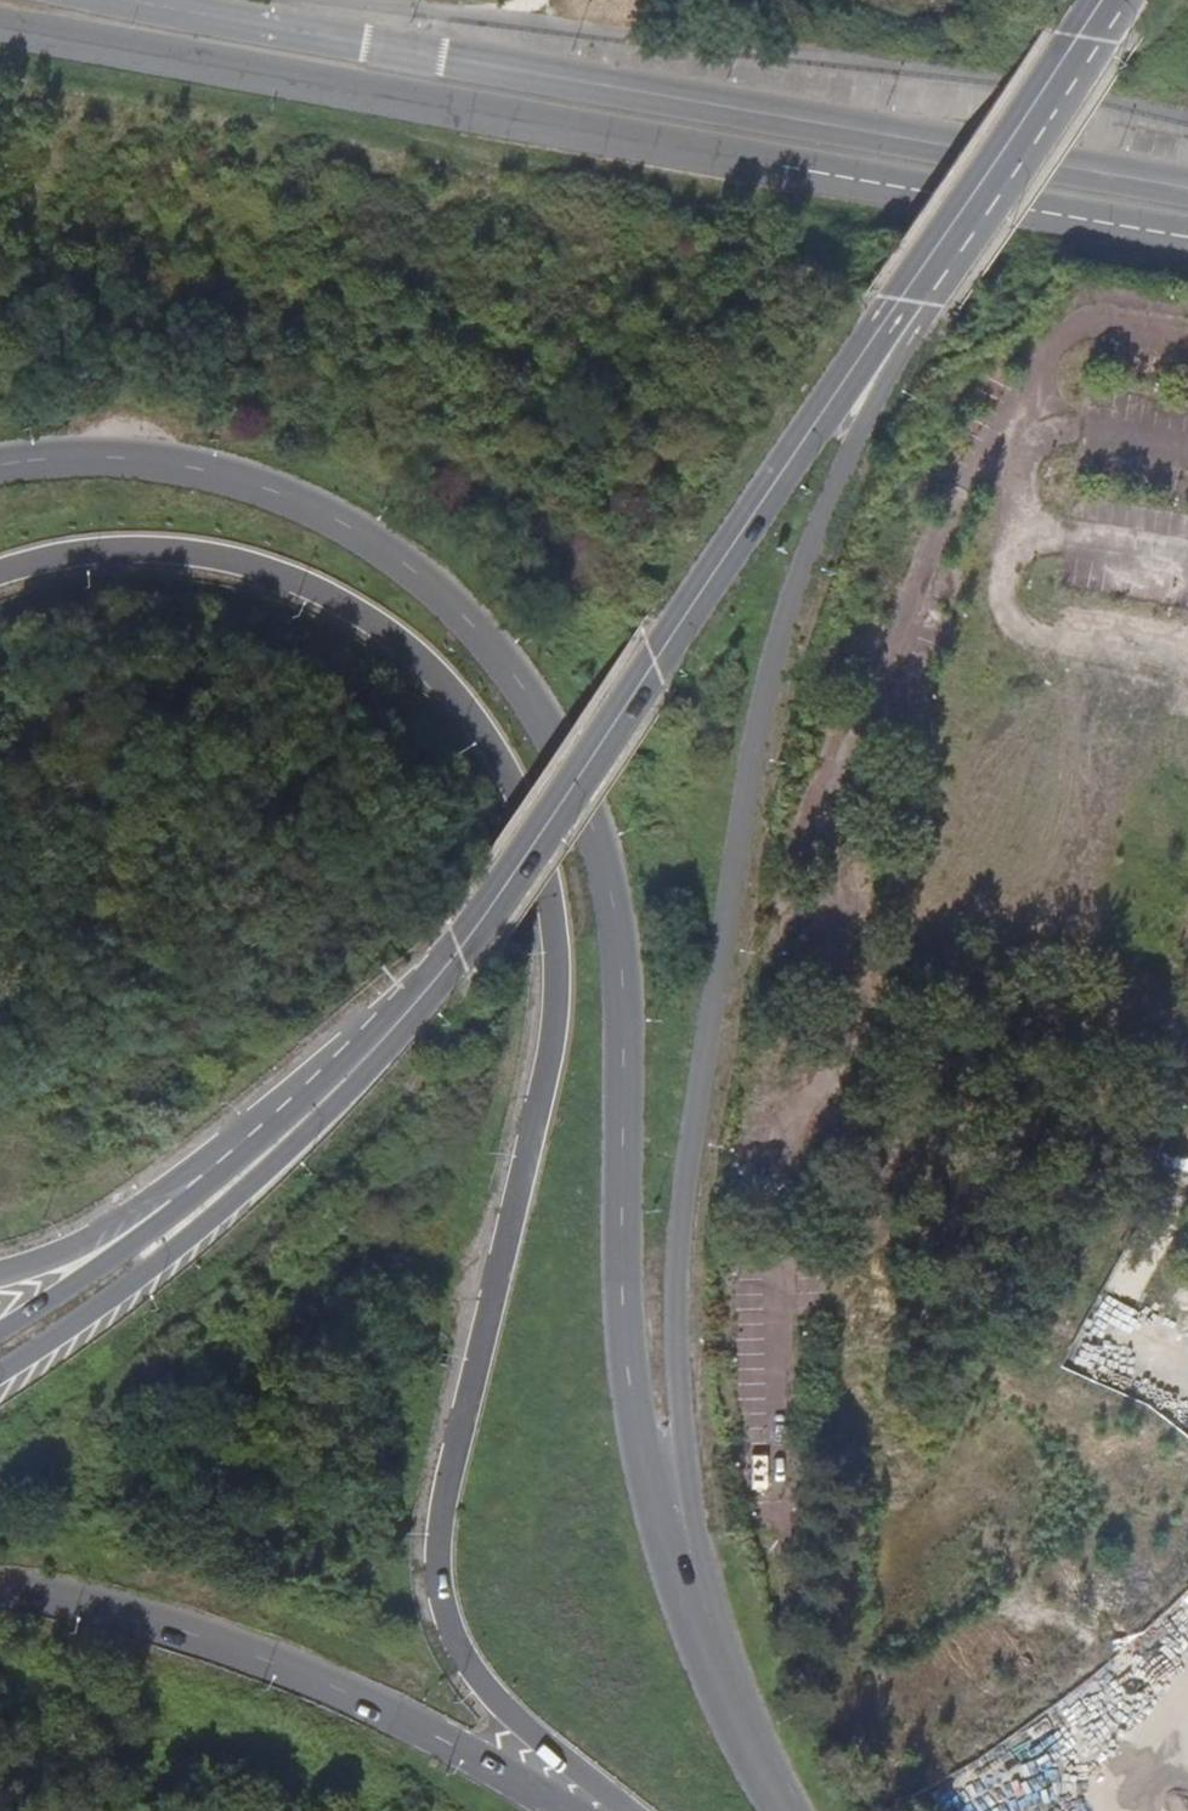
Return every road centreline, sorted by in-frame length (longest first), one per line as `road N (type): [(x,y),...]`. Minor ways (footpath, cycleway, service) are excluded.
road 1 (primary): [(0,578),(93,554),(160,553),(285,580),(407,648),(458,703),(528,816),(550,897),(554,1037),(452,1489),(442,1553),(446,1606),(455,1643),(484,1688),(623,1810)]
road 2 (primary): [(704,1634),(672,1572),(650,1495),(633,1347),(625,978),(611,900),(556,744),(510,667),(471,617),(413,569),(340,521),(260,485),(141,459),(0,471)]
road 3 (primary): [(704,1634),(708,1567),(681,1315),(696,1124),(733,884),(780,642),(910,301)]
road 4 (residential): [(121,0),(1187,190)]
road 5 (primary): [(321,1101),(465,939),(910,301)]
road 6 (primary): [(0,1592),(48,1597),(368,1705),(556,1810)]
road 7 (primary): [(910,301),(1113,0)]
road 8 (primary): [(0,1370),(102,1308),(288,1154)]
road 9 (primary): [(271,1134),(88,1278),(0,1329)]
road 10 (primary): [(271,1134),(104,1233),(0,1273)]
road 11 (secondary): [(791,1810),(704,1634)]

